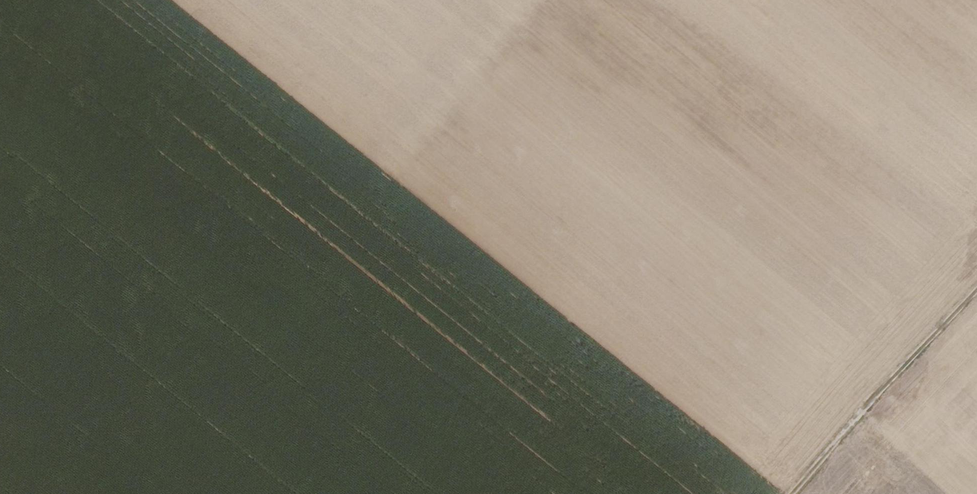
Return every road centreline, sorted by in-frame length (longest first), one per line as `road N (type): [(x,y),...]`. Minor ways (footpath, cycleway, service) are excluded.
road 1 (track): [(976,284),(787,493)]

